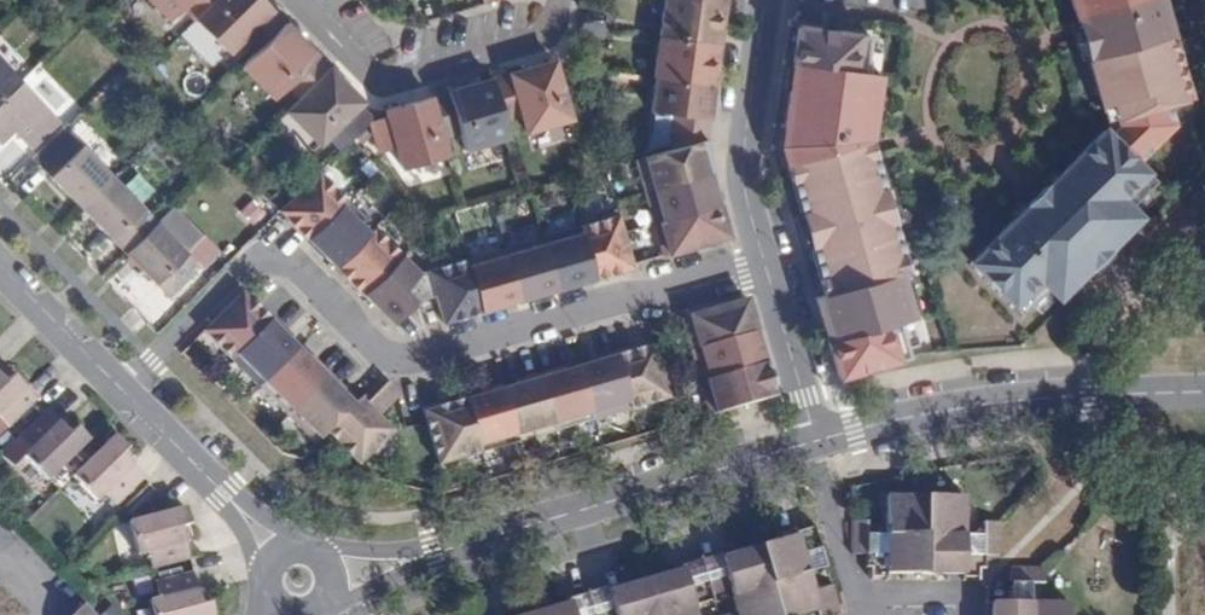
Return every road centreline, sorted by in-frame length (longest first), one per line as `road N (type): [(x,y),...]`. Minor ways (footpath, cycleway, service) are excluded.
road 1 (residential): [(766,263),(409,362),(389,359),(363,339),(290,267),(258,263),(123,391)]
road 2 (residential): [(810,442),(434,555)]
road 3 (residential): [(1204,392),(985,405),(818,440)]
road 4 (residential): [(559,0),(541,39),(388,81),(371,76),(298,0)]
road 5 (residential): [(765,0),(744,175),(766,263)]
road 6 (residential): [(876,599),(853,600),(810,442)]
road 7 (residential): [(766,263),(818,440)]
road 8 (residential): [(123,391),(0,268)]
road 9 (residential): [(226,496),(123,391)]

